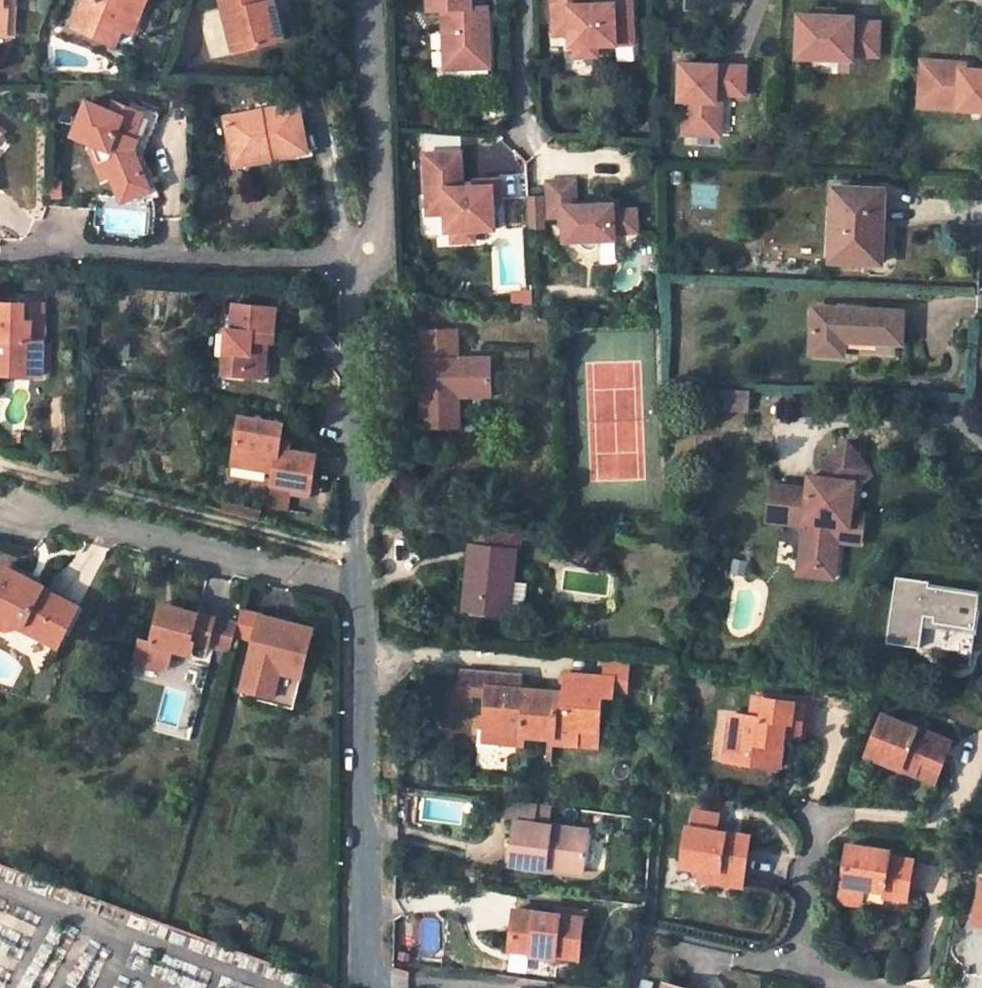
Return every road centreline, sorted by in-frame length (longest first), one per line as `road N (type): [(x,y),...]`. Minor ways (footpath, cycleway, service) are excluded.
road 1 (unclassified): [(371,987),(368,591)]
road 2 (residential): [(368,591),(9,498)]
road 3 (unclassified): [(368,591),(356,297),(366,250)]
road 4 (residential): [(366,250),(228,260),(51,245)]
road 5 (unclassified): [(366,250),(375,214),(363,0)]
road 6 (residential): [(820,825),(793,973)]
road 7 (residential): [(521,0),(525,137)]

